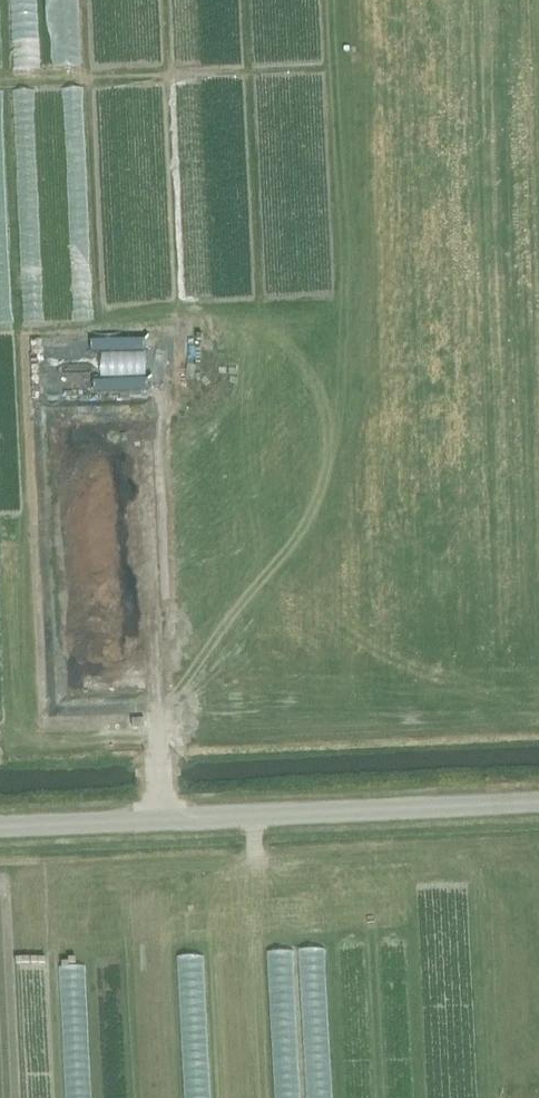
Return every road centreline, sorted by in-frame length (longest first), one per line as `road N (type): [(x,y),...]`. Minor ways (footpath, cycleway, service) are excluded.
road 1 (unclassified): [(0,831),(538,807)]

